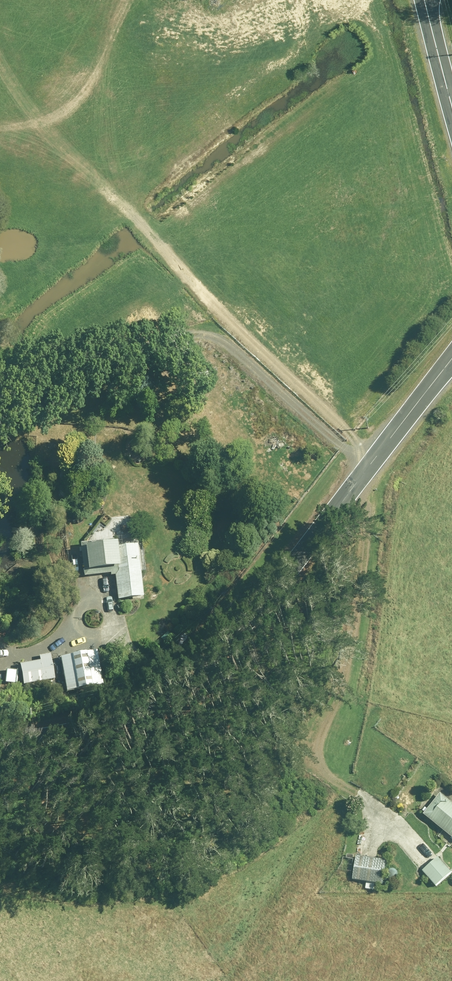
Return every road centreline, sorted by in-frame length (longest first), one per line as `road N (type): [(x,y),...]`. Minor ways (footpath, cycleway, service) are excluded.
road 1 (tertiary): [(0,742),(119,717),(205,665),(314,539),(451,358)]

